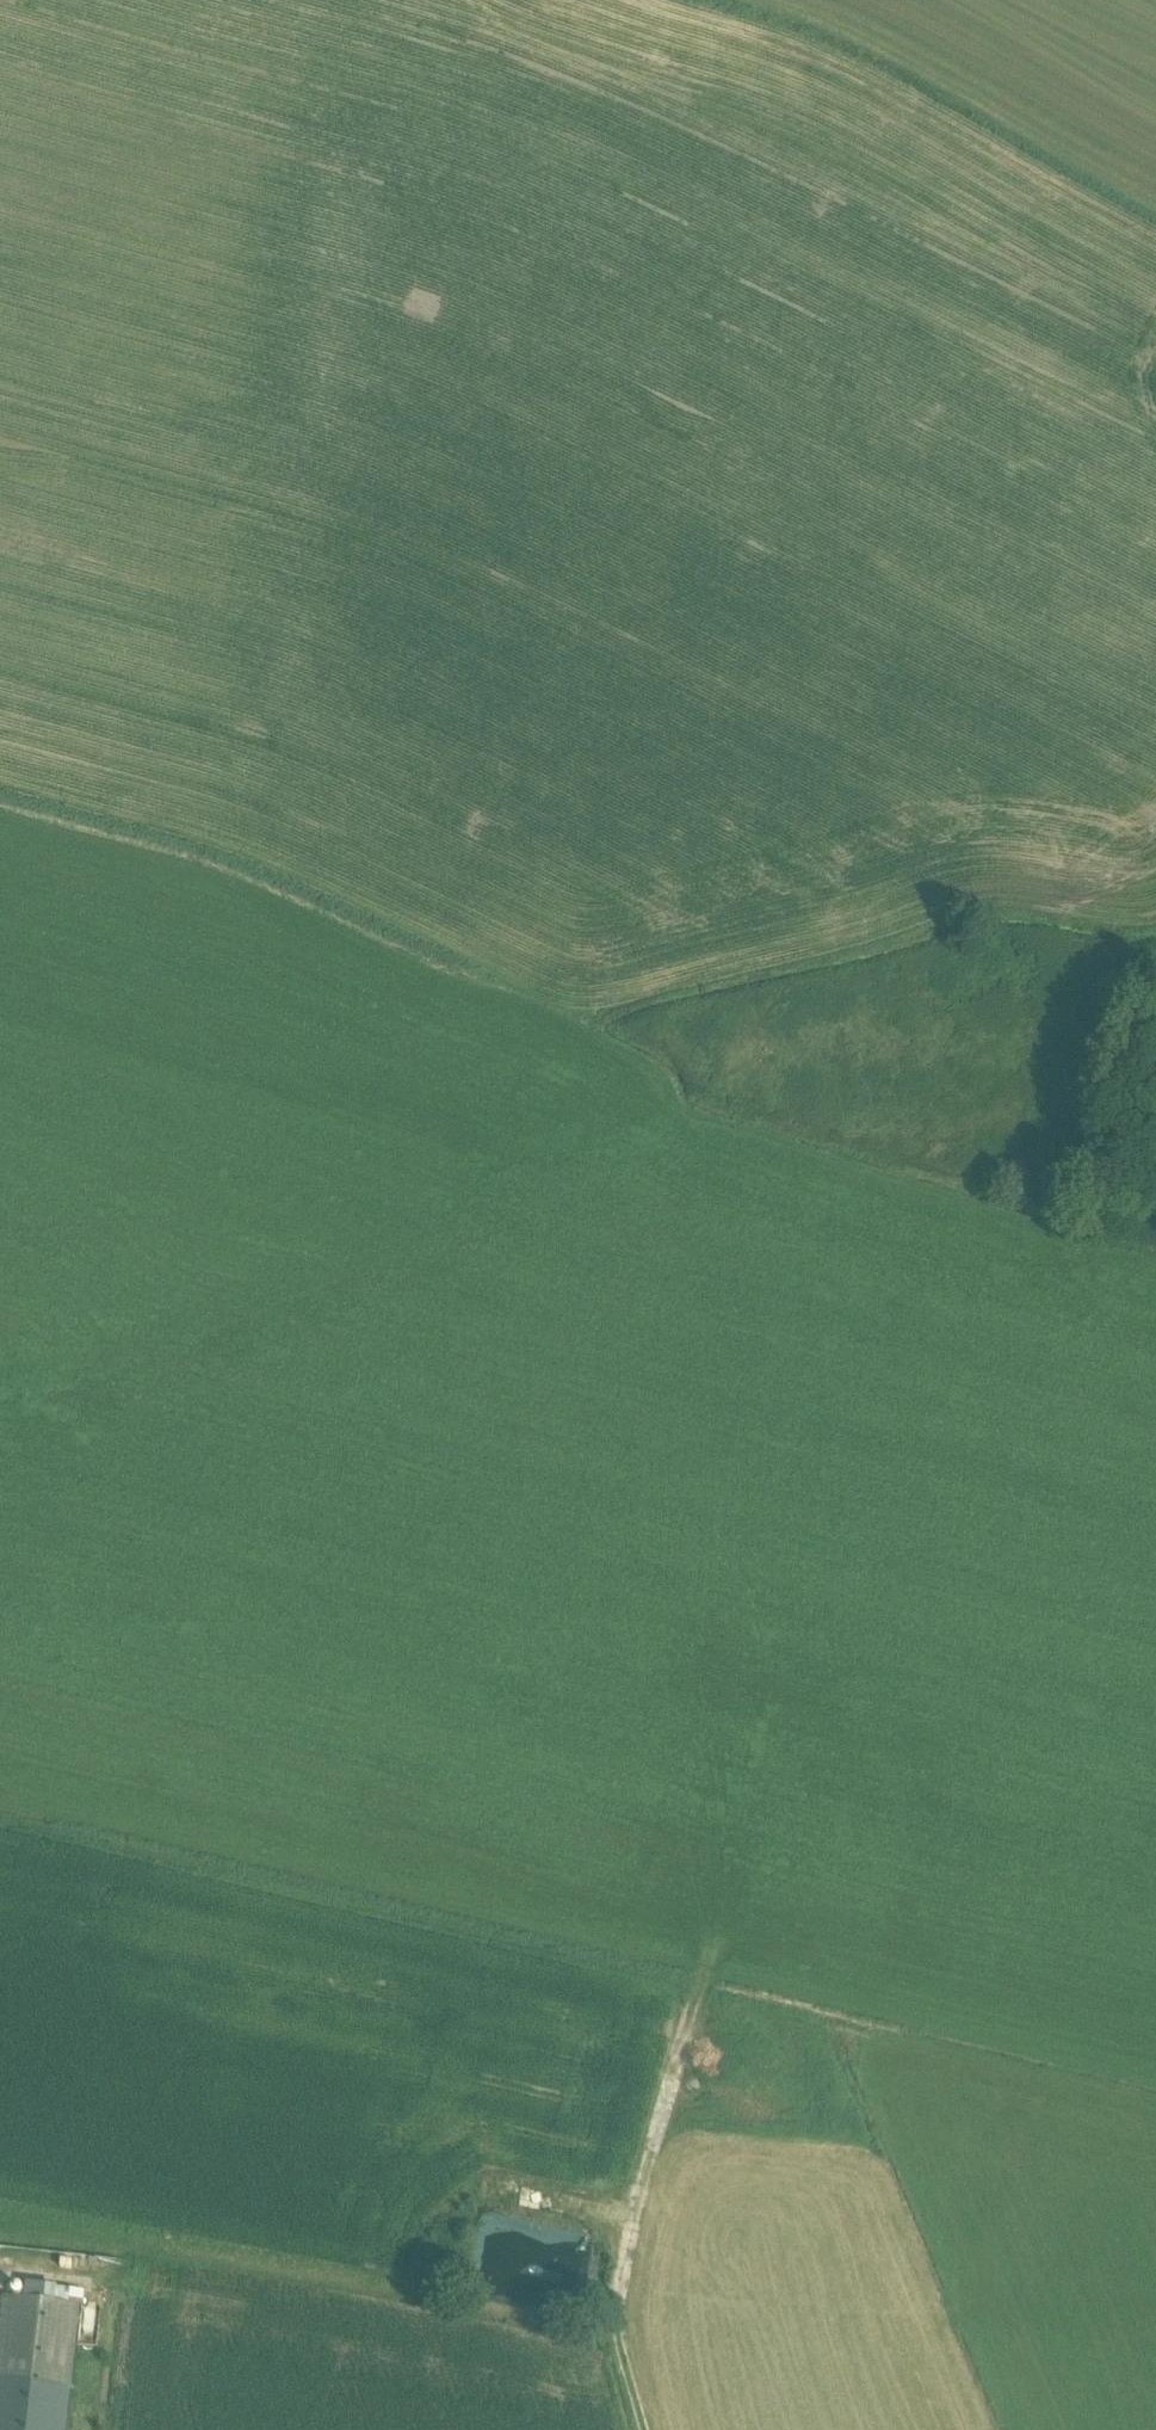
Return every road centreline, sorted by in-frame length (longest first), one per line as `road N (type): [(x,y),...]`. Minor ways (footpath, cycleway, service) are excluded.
road 1 (track): [(780,1691),(624,2256),(622,2352),(644,2429)]

